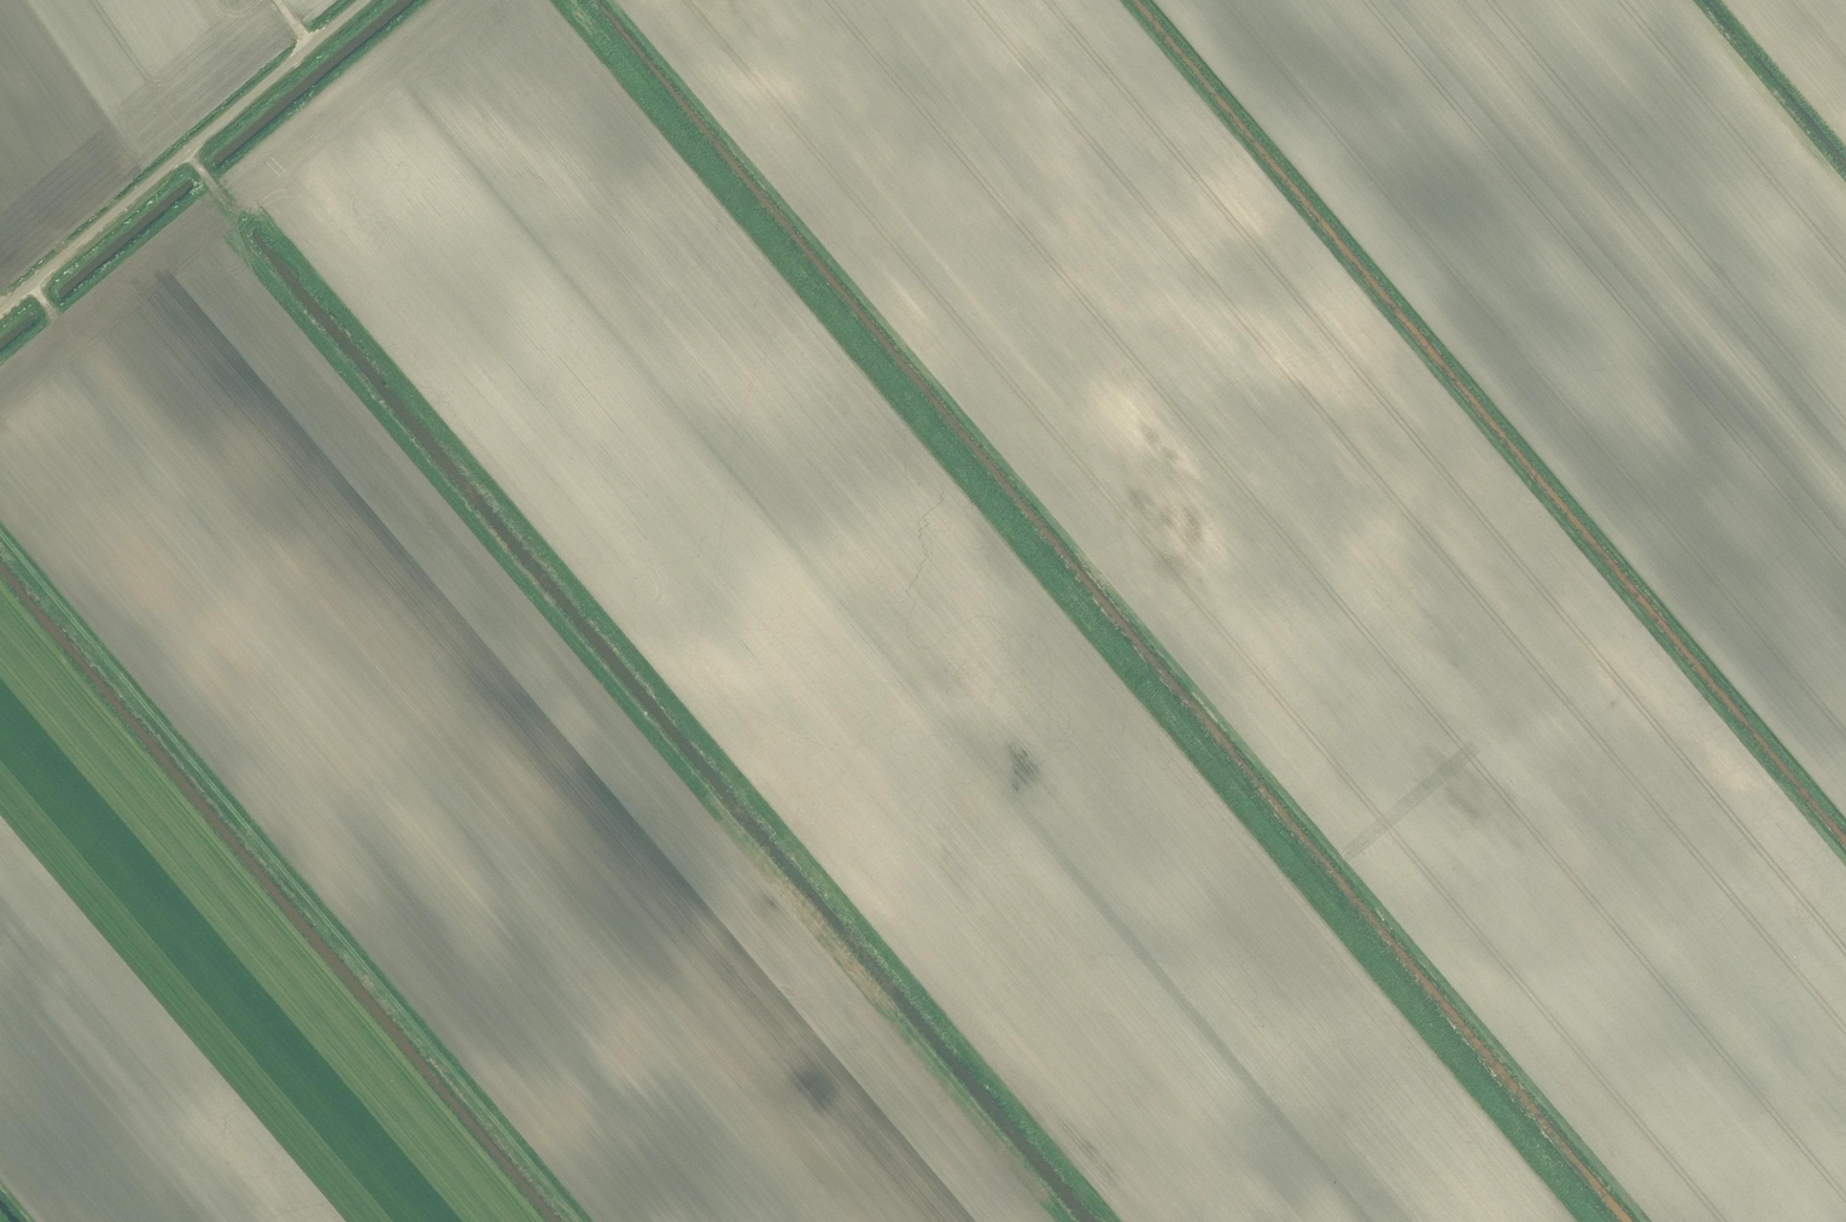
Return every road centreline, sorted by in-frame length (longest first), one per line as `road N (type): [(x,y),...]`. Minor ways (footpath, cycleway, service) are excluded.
road 1 (unclassified): [(0,311),(365,0)]

